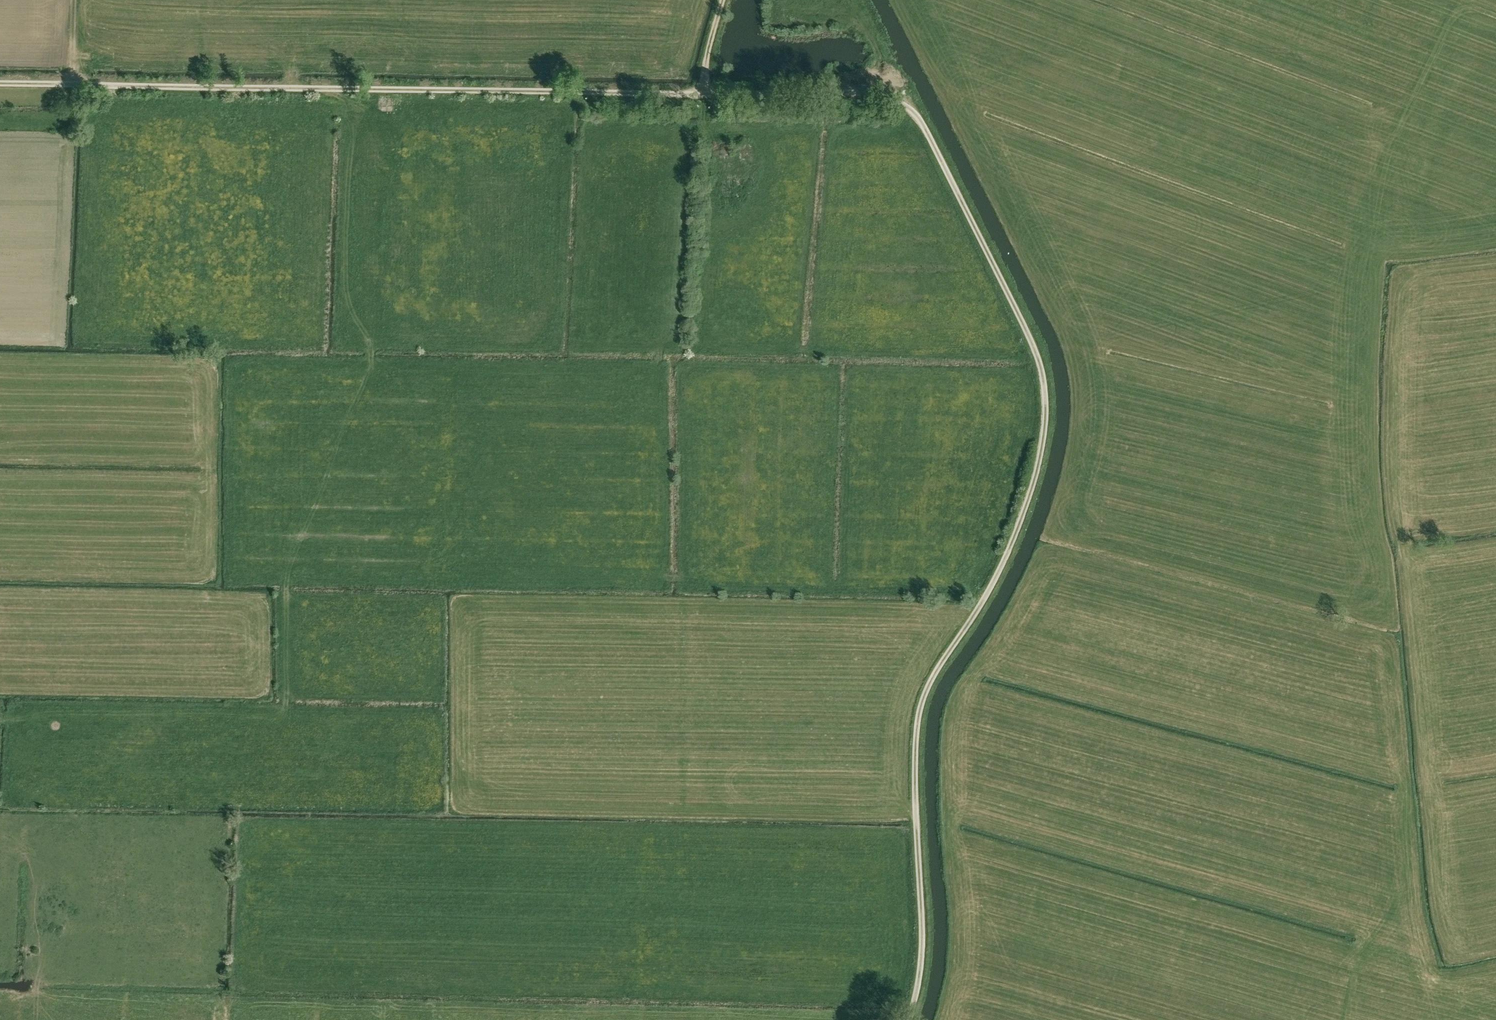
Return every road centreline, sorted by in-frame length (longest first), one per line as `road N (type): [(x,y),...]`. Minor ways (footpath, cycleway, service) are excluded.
road 1 (track): [(906,107),(927,131),(1026,331),(1045,406),(1037,472),(1014,538),(919,713),(922,944),(909,1019)]
road 2 (track): [(0,84),(850,93),(906,107)]

